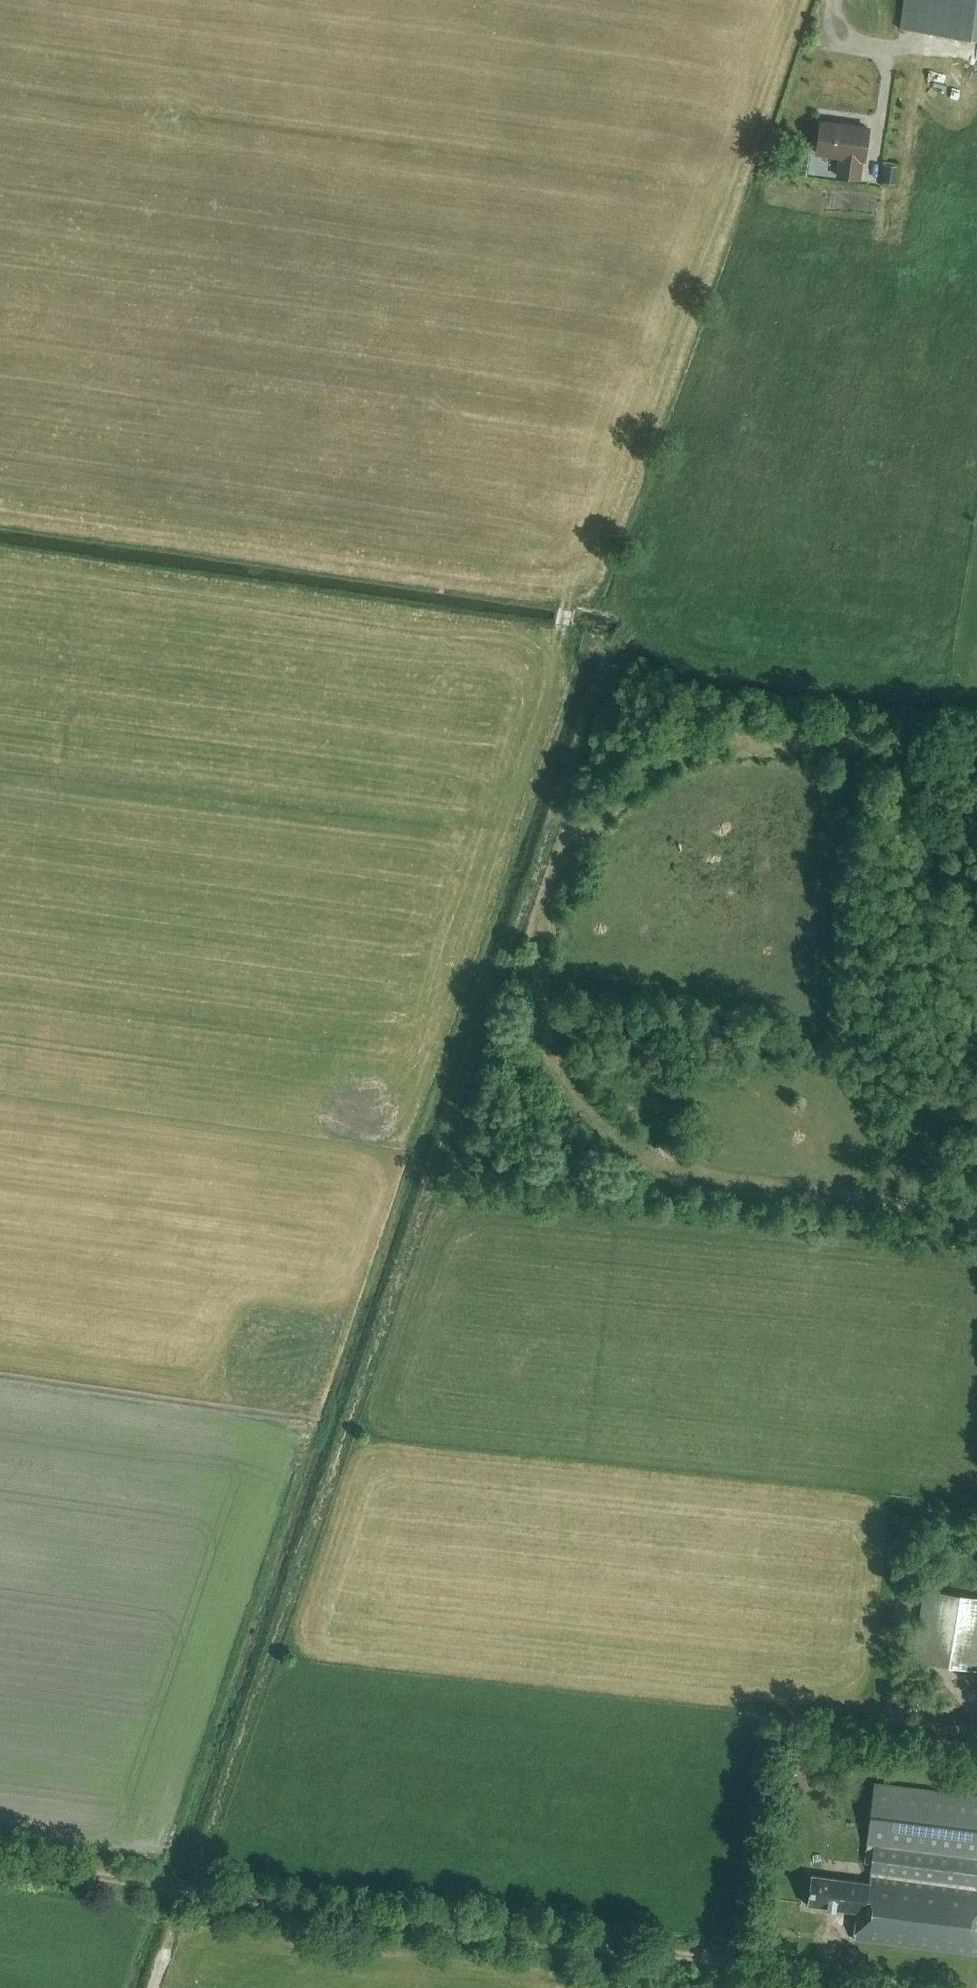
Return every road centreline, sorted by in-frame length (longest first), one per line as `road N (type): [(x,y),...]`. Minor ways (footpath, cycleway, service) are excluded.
road 1 (track): [(168,1890),(927,1987)]
road 2 (track): [(168,1890),(0,1866)]

